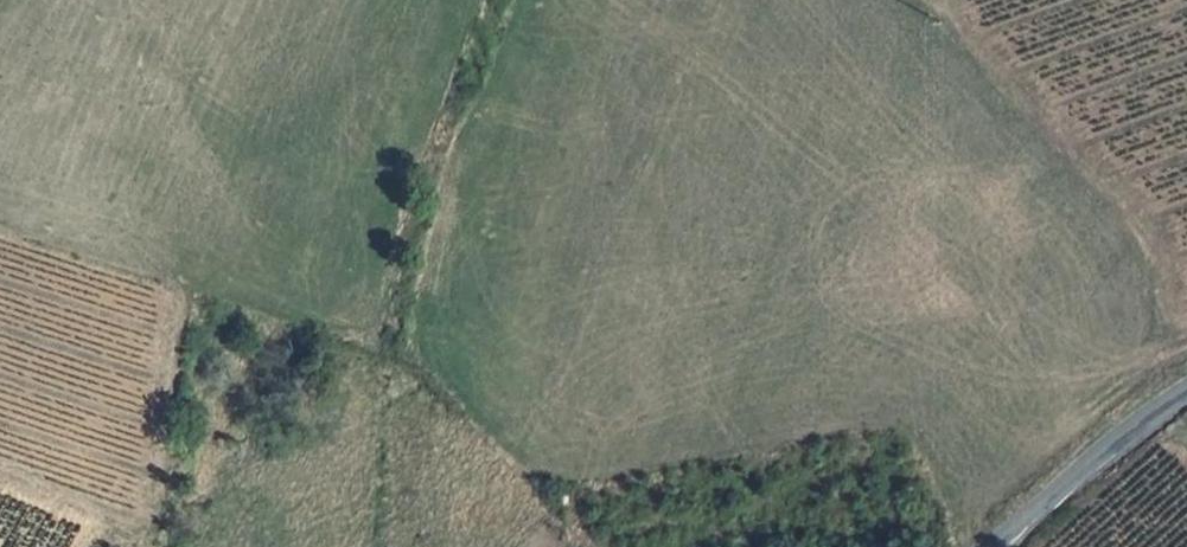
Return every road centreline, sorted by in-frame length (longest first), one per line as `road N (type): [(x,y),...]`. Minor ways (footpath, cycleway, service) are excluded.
road 1 (unclassified): [(1186,395),(998,546)]

